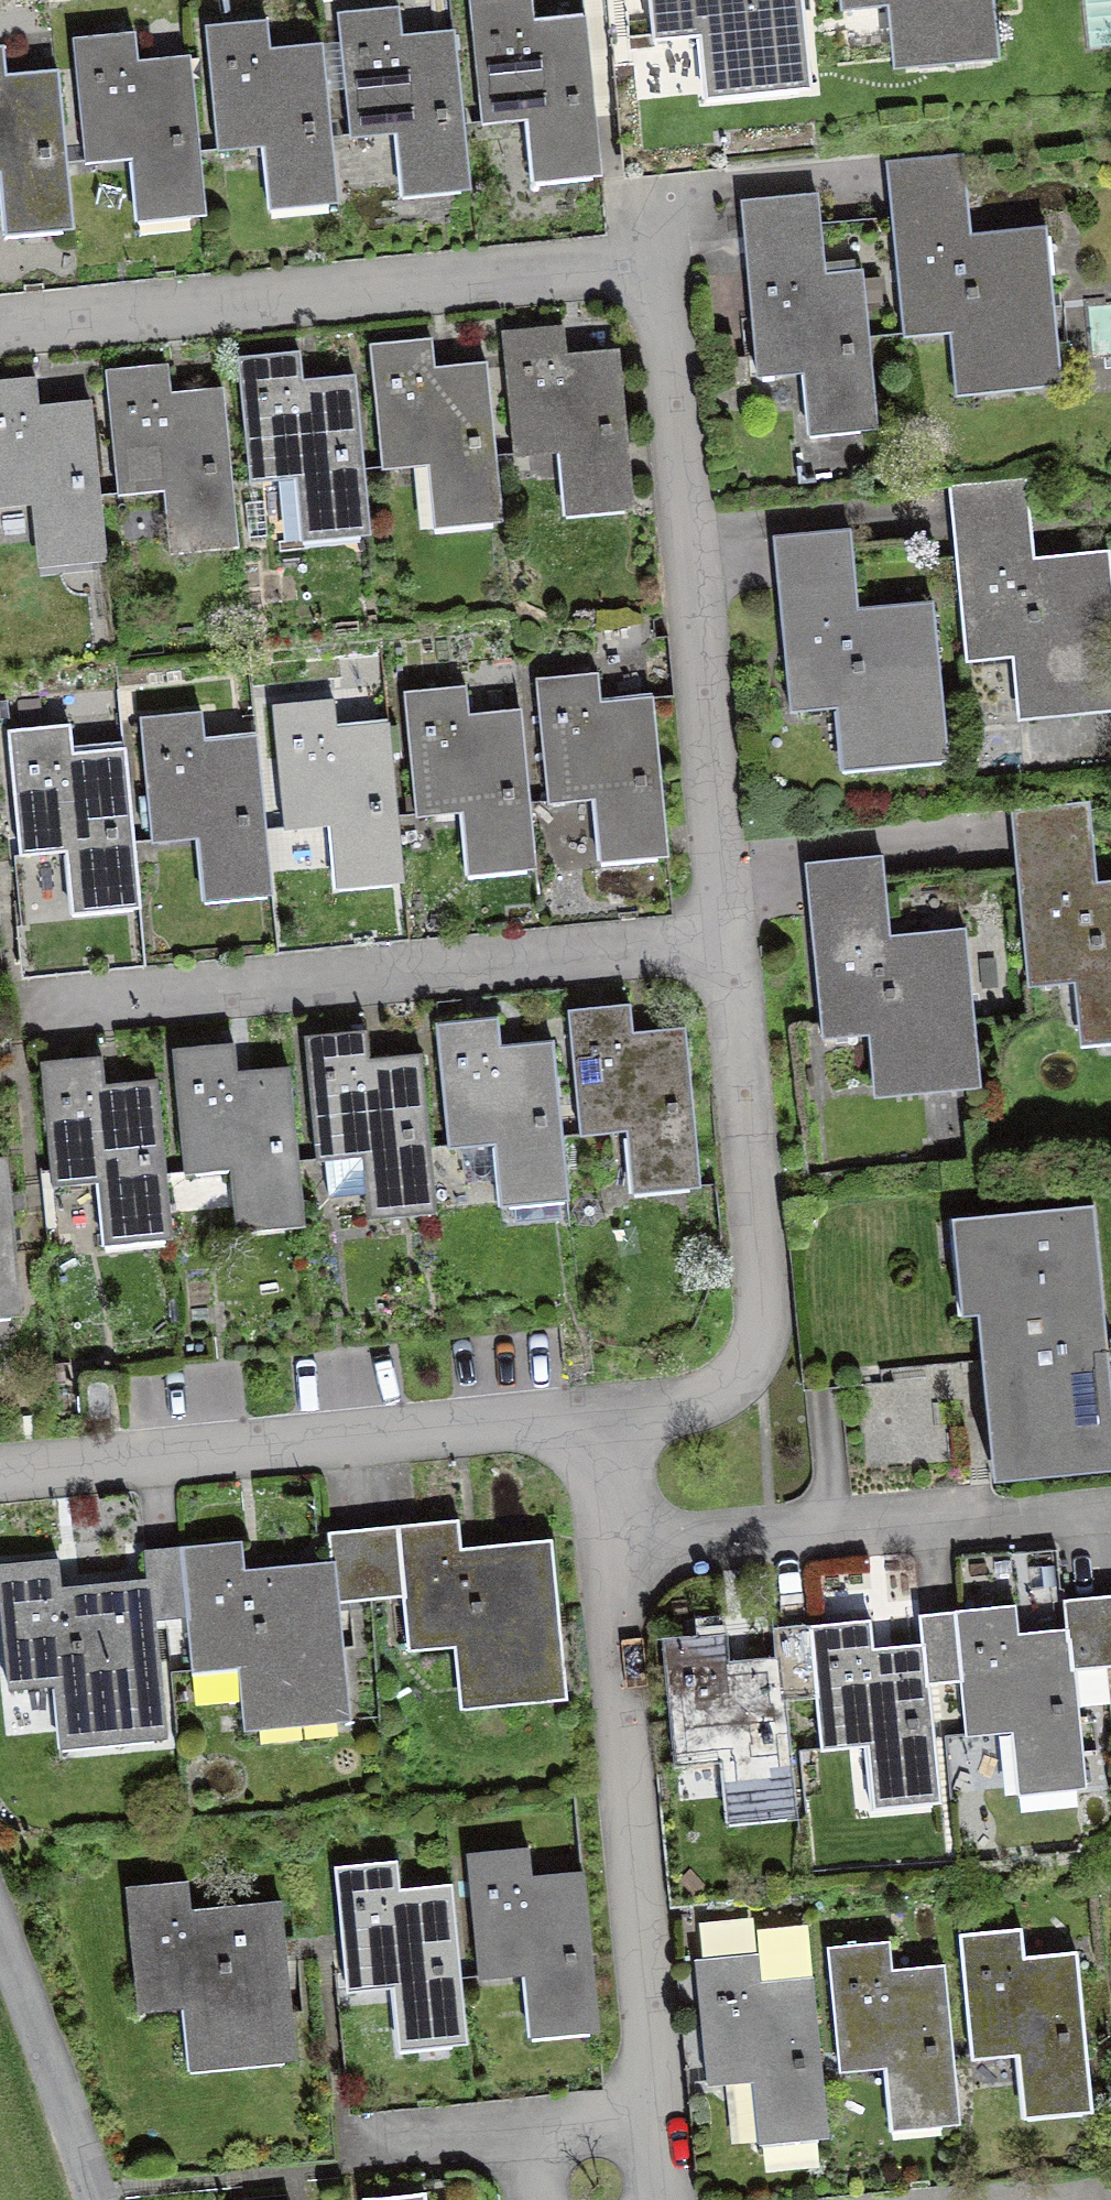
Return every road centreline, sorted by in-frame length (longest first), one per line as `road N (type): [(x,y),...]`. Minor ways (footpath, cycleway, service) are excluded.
road 1 (residential): [(0,326),(666,264),(725,858)]
road 2 (residential): [(24,1005),(733,941)]
road 3 (residential): [(605,1417),(0,1470)]
road 4 (residential): [(733,941),(770,1328),(761,1356),(730,1394),(703,1407),(605,1417)]
road 5 (residential): [(660,2121),(615,1550)]
road 6 (residential): [(1110,1506),(615,1550)]
road 7 (unclassified): [(98,2199),(0,1934)]
road 8 (residential): [(972,836),(725,858)]
road 9 (residential): [(359,2144),(541,2130)]
road 10 (residential): [(615,1550),(605,1417)]

